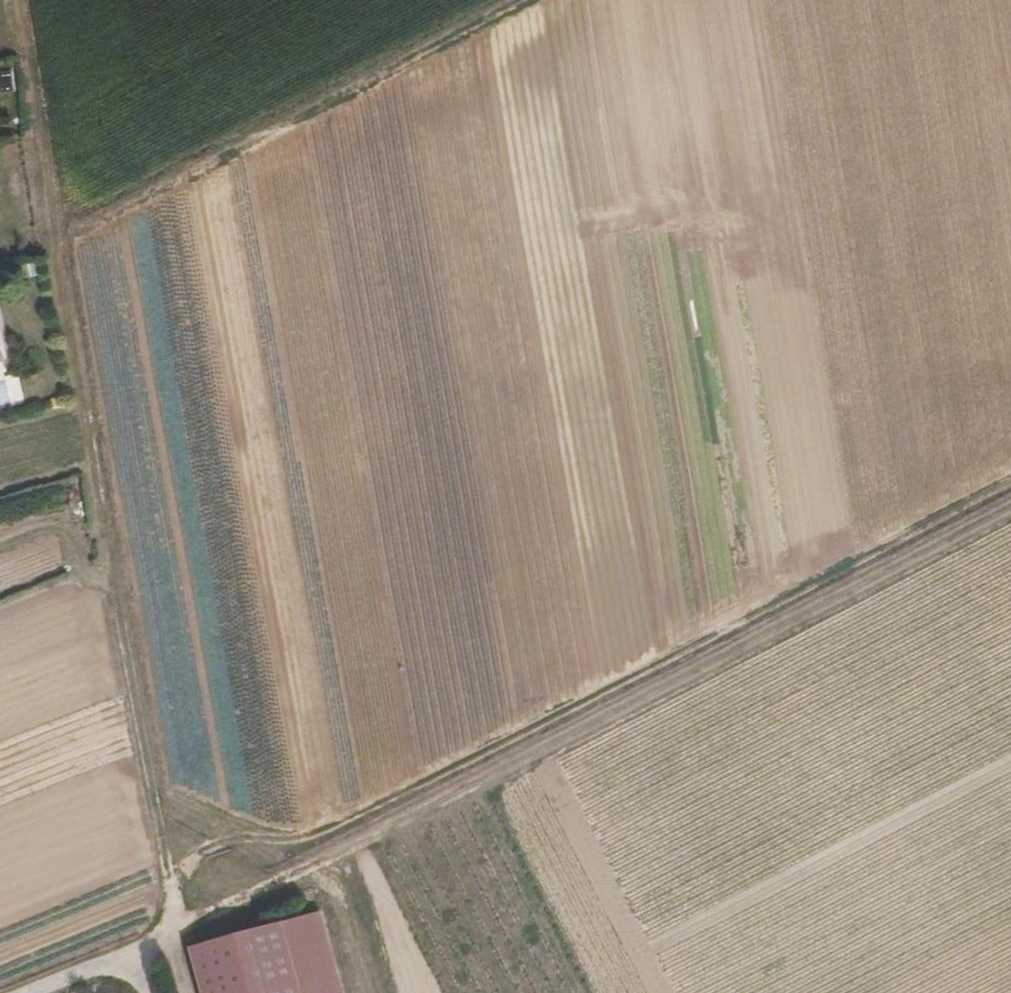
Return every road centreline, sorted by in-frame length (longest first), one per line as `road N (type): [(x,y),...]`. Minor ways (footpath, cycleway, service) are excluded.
road 1 (track): [(29,992),(185,927),(37,0)]
road 2 (track): [(185,927),(1010,500)]

